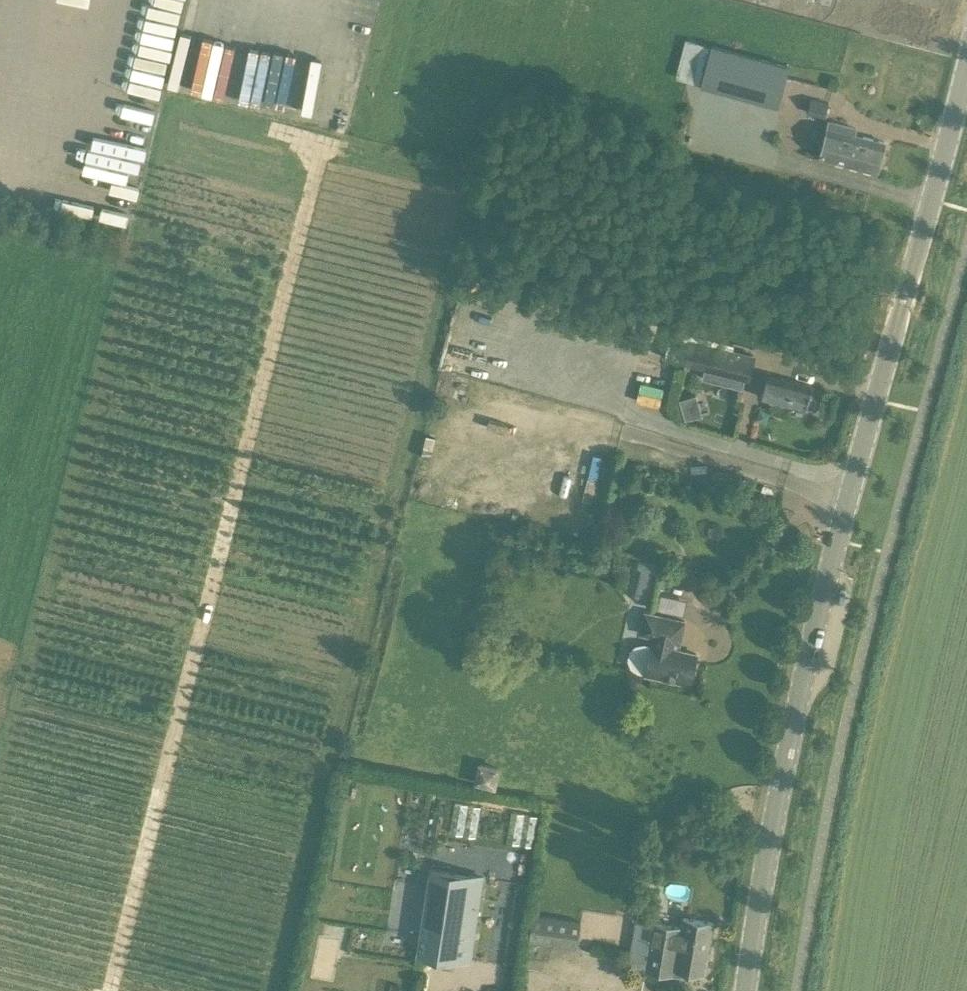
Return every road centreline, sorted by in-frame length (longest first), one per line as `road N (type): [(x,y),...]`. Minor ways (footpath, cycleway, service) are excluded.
road 1 (secondary): [(749,990),(801,684),(966,44)]

